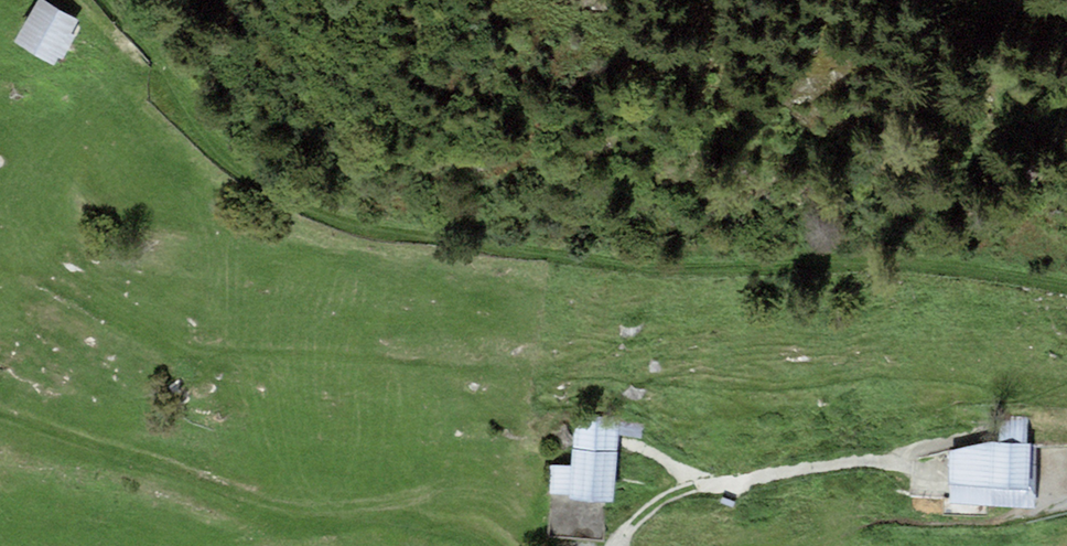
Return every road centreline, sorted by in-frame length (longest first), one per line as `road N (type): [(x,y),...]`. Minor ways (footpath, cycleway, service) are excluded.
road 1 (track): [(1066,281),(967,258),(595,261),(392,235),(300,204),(226,149),(117,0)]
road 2 (track): [(501,545),(468,529),(239,490),(0,416)]
road 3 (track): [(903,459),(697,486),(628,528),(622,545)]

